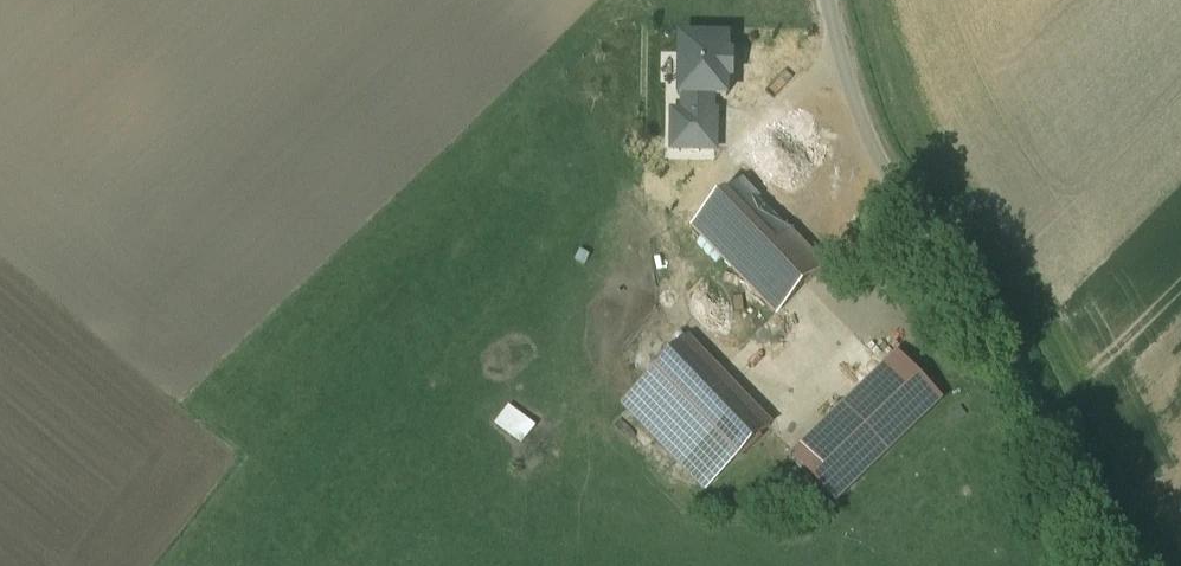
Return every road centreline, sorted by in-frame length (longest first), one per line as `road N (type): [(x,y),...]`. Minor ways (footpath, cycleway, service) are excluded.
road 1 (unclassified): [(1131,565),(898,186),(830,0)]

